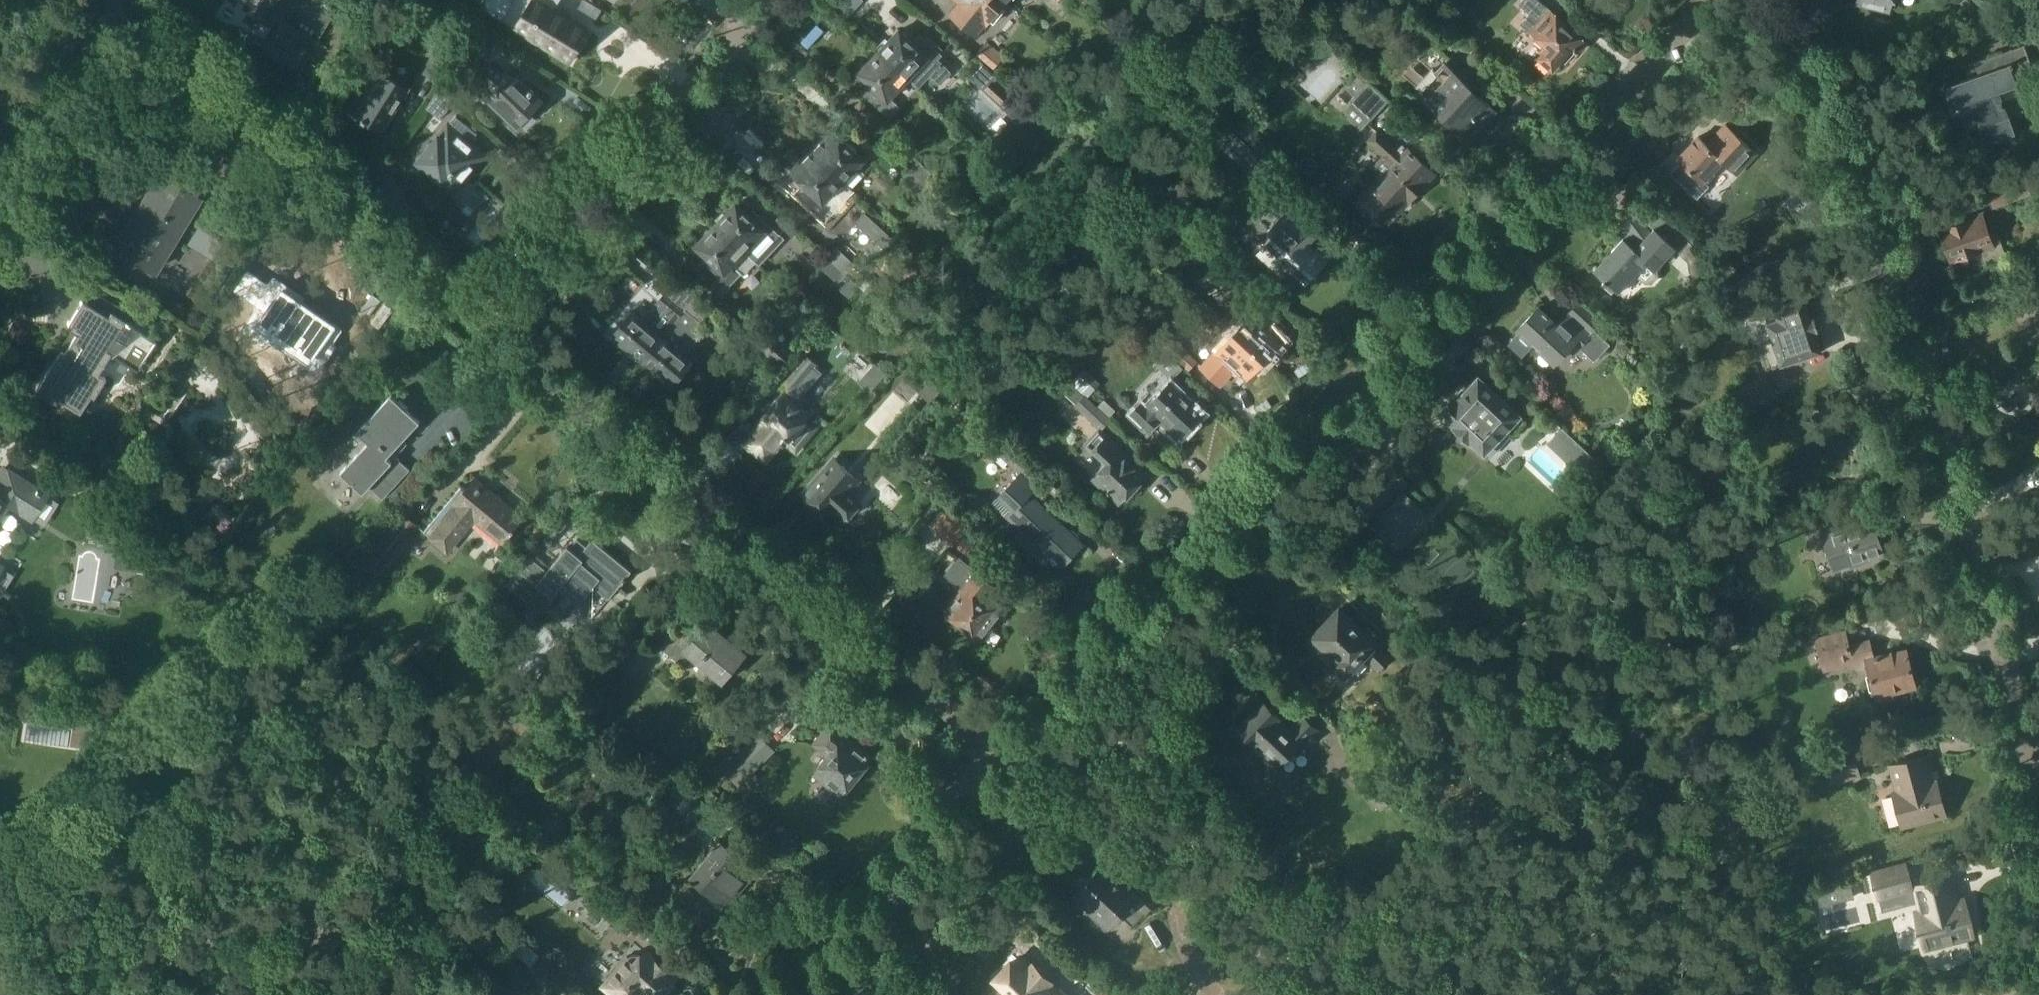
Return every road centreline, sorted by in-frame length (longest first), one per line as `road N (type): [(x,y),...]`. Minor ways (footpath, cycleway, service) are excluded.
road 1 (residential): [(1003,761),(1711,0)]
road 2 (residential): [(2038,896),(1965,509),(1883,229),(1834,117),(1763,0)]
road 3 (residential): [(1003,761),(466,310)]
road 4 (residential): [(466,310),(96,0)]
road 5 (residential): [(466,310),(752,0)]
road 6 (residential): [(783,994),(1003,761)]
road 7 (secondary): [(92,0),(0,150)]

